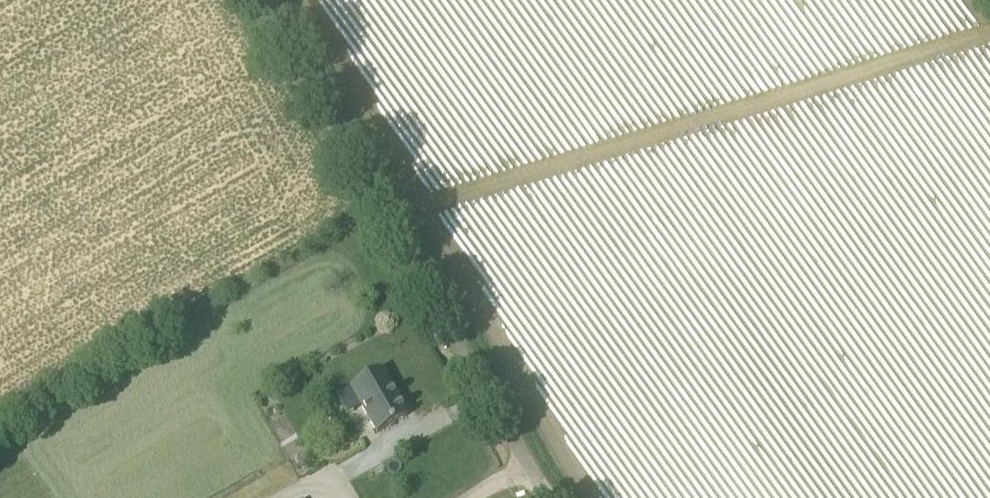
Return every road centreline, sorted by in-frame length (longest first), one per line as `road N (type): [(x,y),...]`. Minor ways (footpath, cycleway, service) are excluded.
road 1 (unclassified): [(560,497),(272,0)]

